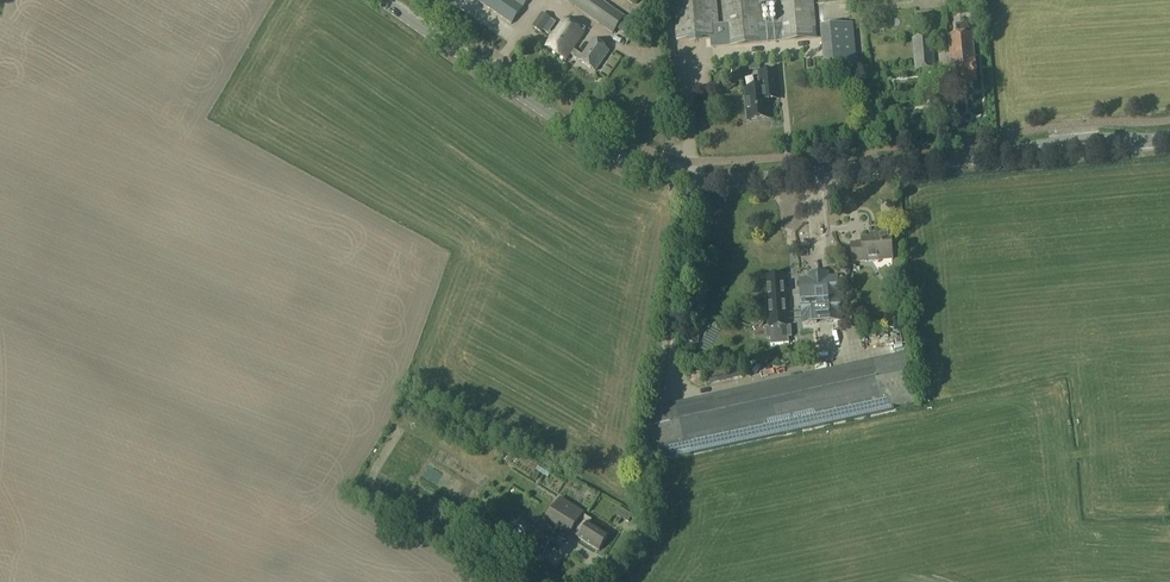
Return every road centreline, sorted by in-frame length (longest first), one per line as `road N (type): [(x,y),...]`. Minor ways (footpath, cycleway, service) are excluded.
road 1 (tertiary): [(669,178),(1169,144)]
road 2 (track): [(692,181),(638,536),(602,581)]
road 3 (tertiary): [(669,178),(642,169),(387,0)]
road 4 (unclassified): [(669,178),(647,0)]

